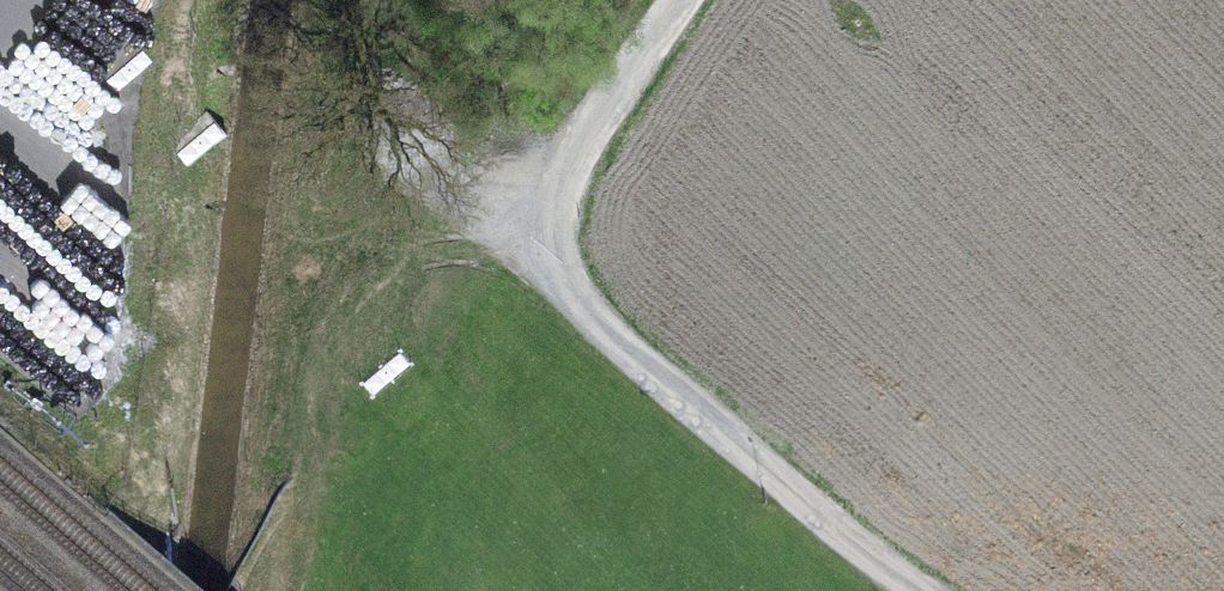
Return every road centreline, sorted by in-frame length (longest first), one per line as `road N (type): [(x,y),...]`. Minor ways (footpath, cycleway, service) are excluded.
road 1 (track): [(919,590),(598,331),(572,287),(561,203),(576,158),(684,0)]
road 2 (track): [(572,287),(396,141)]

